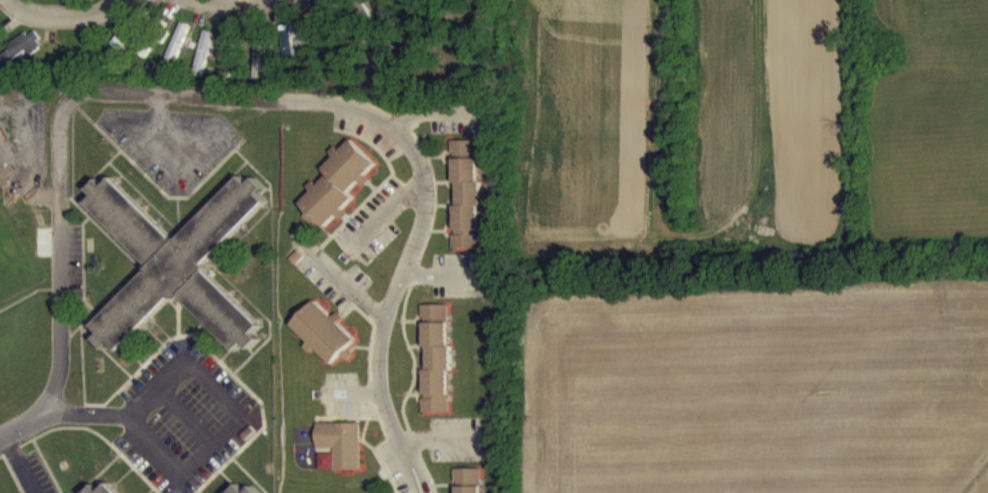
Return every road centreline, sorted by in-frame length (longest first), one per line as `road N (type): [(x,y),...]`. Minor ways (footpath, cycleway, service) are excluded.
road 1 (residential): [(120,0),(106,11),(72,13),(32,13),(1,0)]

